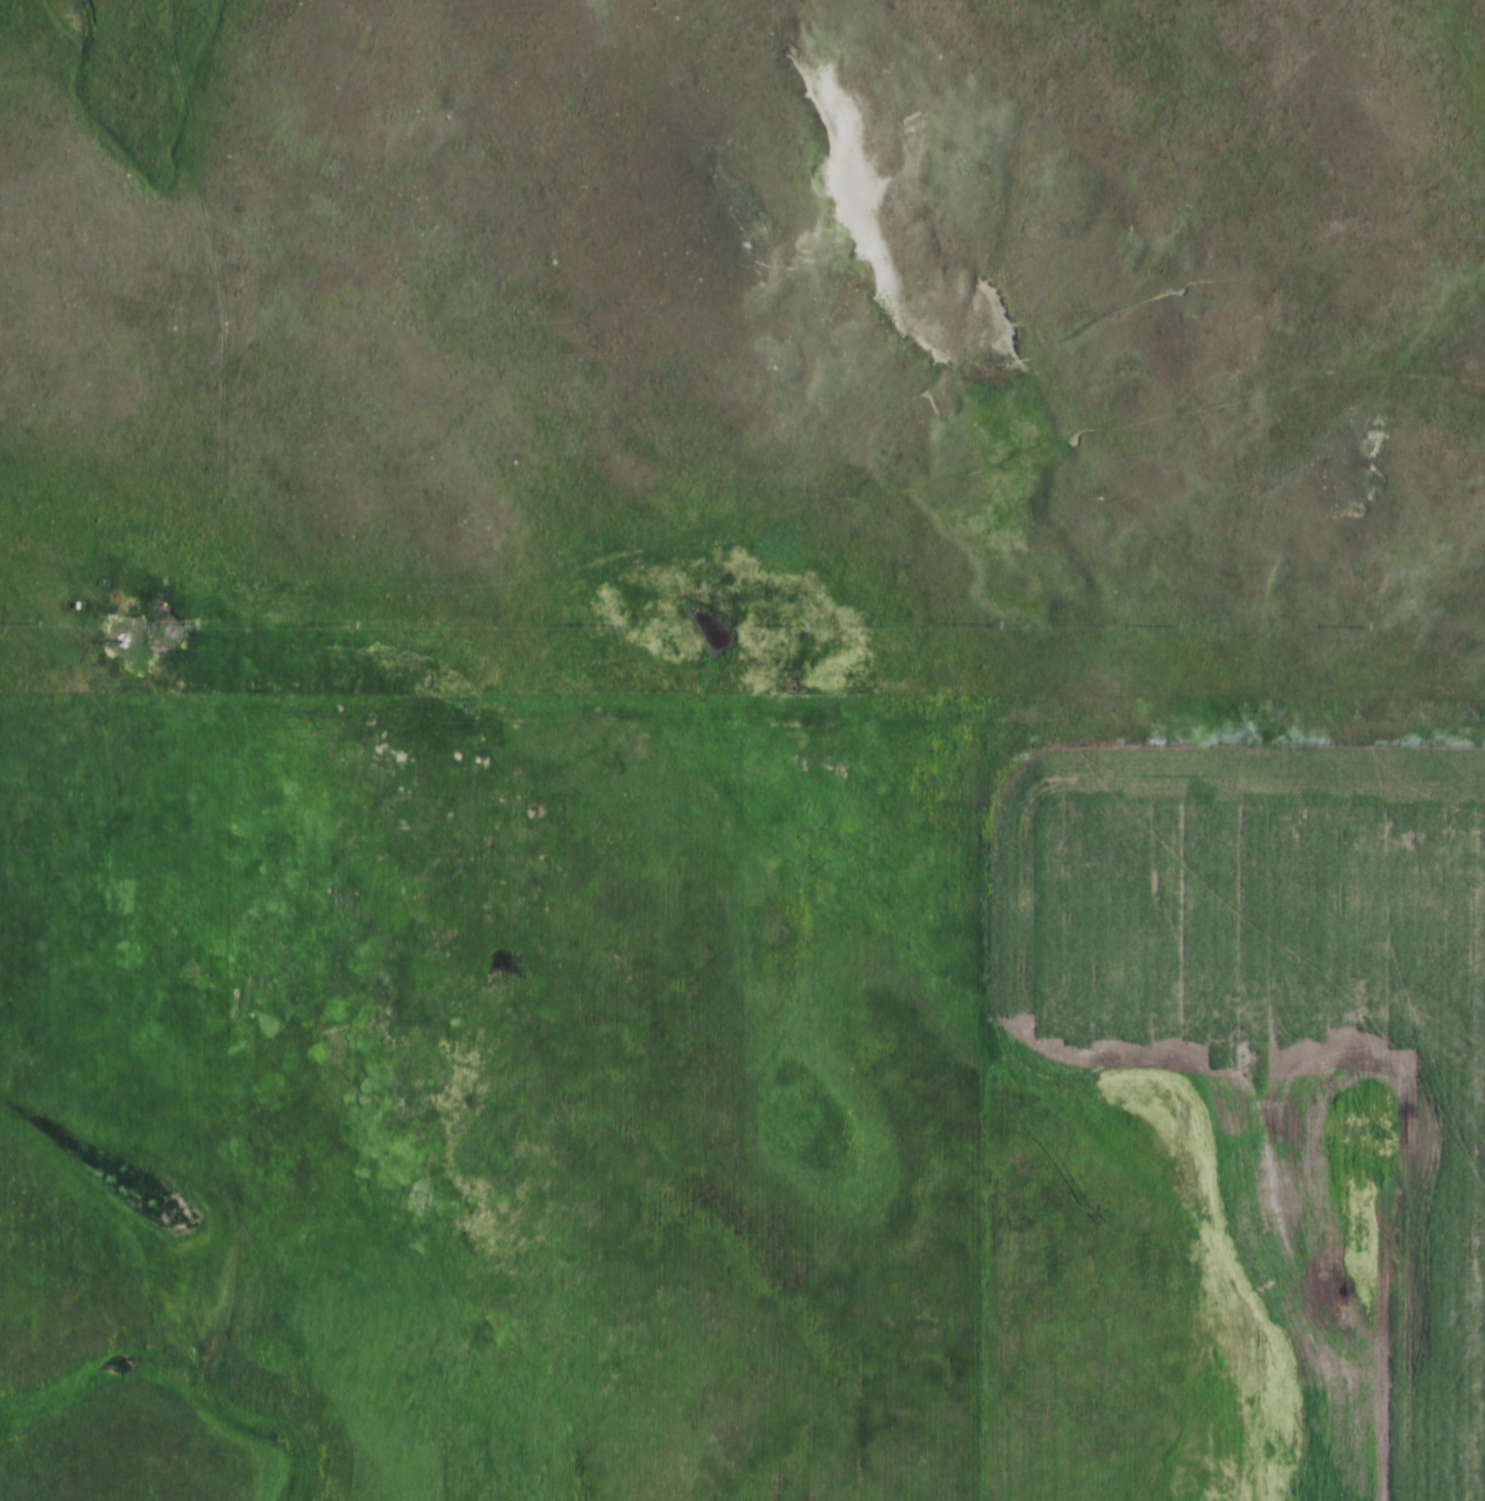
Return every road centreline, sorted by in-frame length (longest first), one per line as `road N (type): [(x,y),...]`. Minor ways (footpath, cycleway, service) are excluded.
road 1 (track): [(0,708),(1484,724)]

